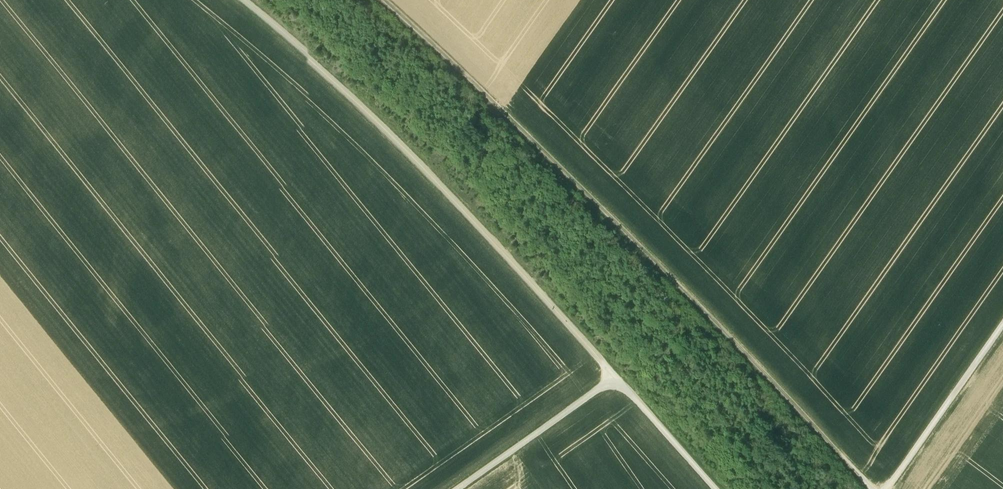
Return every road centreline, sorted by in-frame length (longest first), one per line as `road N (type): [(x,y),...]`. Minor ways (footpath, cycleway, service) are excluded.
road 1 (track): [(872,488),(565,175),(379,0)]
road 2 (track): [(234,0),(379,125),(618,382)]
road 3 (track): [(889,488),(1002,328)]
road 4 (track): [(618,382),(466,488)]
road 5 (track): [(618,382),(714,488)]

